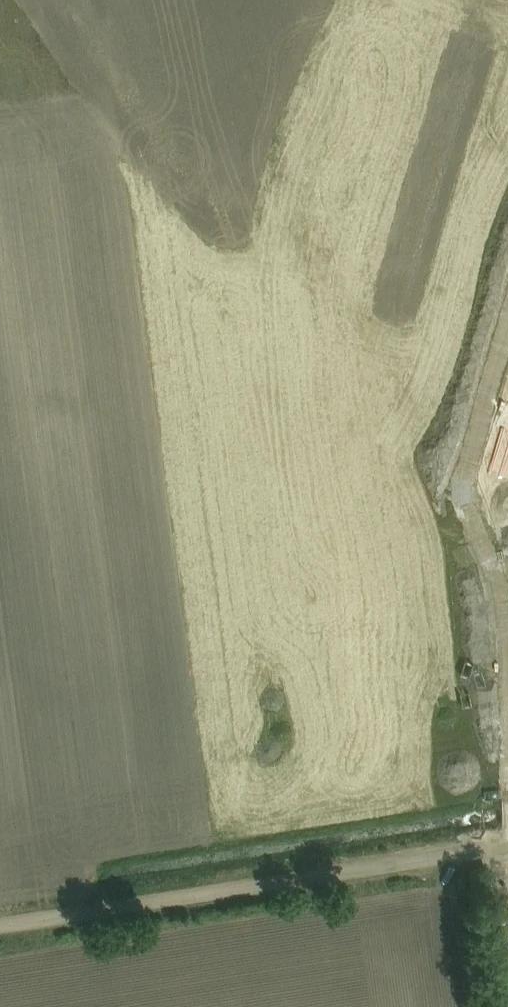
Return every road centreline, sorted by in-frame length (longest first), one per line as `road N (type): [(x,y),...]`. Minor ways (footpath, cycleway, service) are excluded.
road 1 (track): [(507,849),(0,930)]

